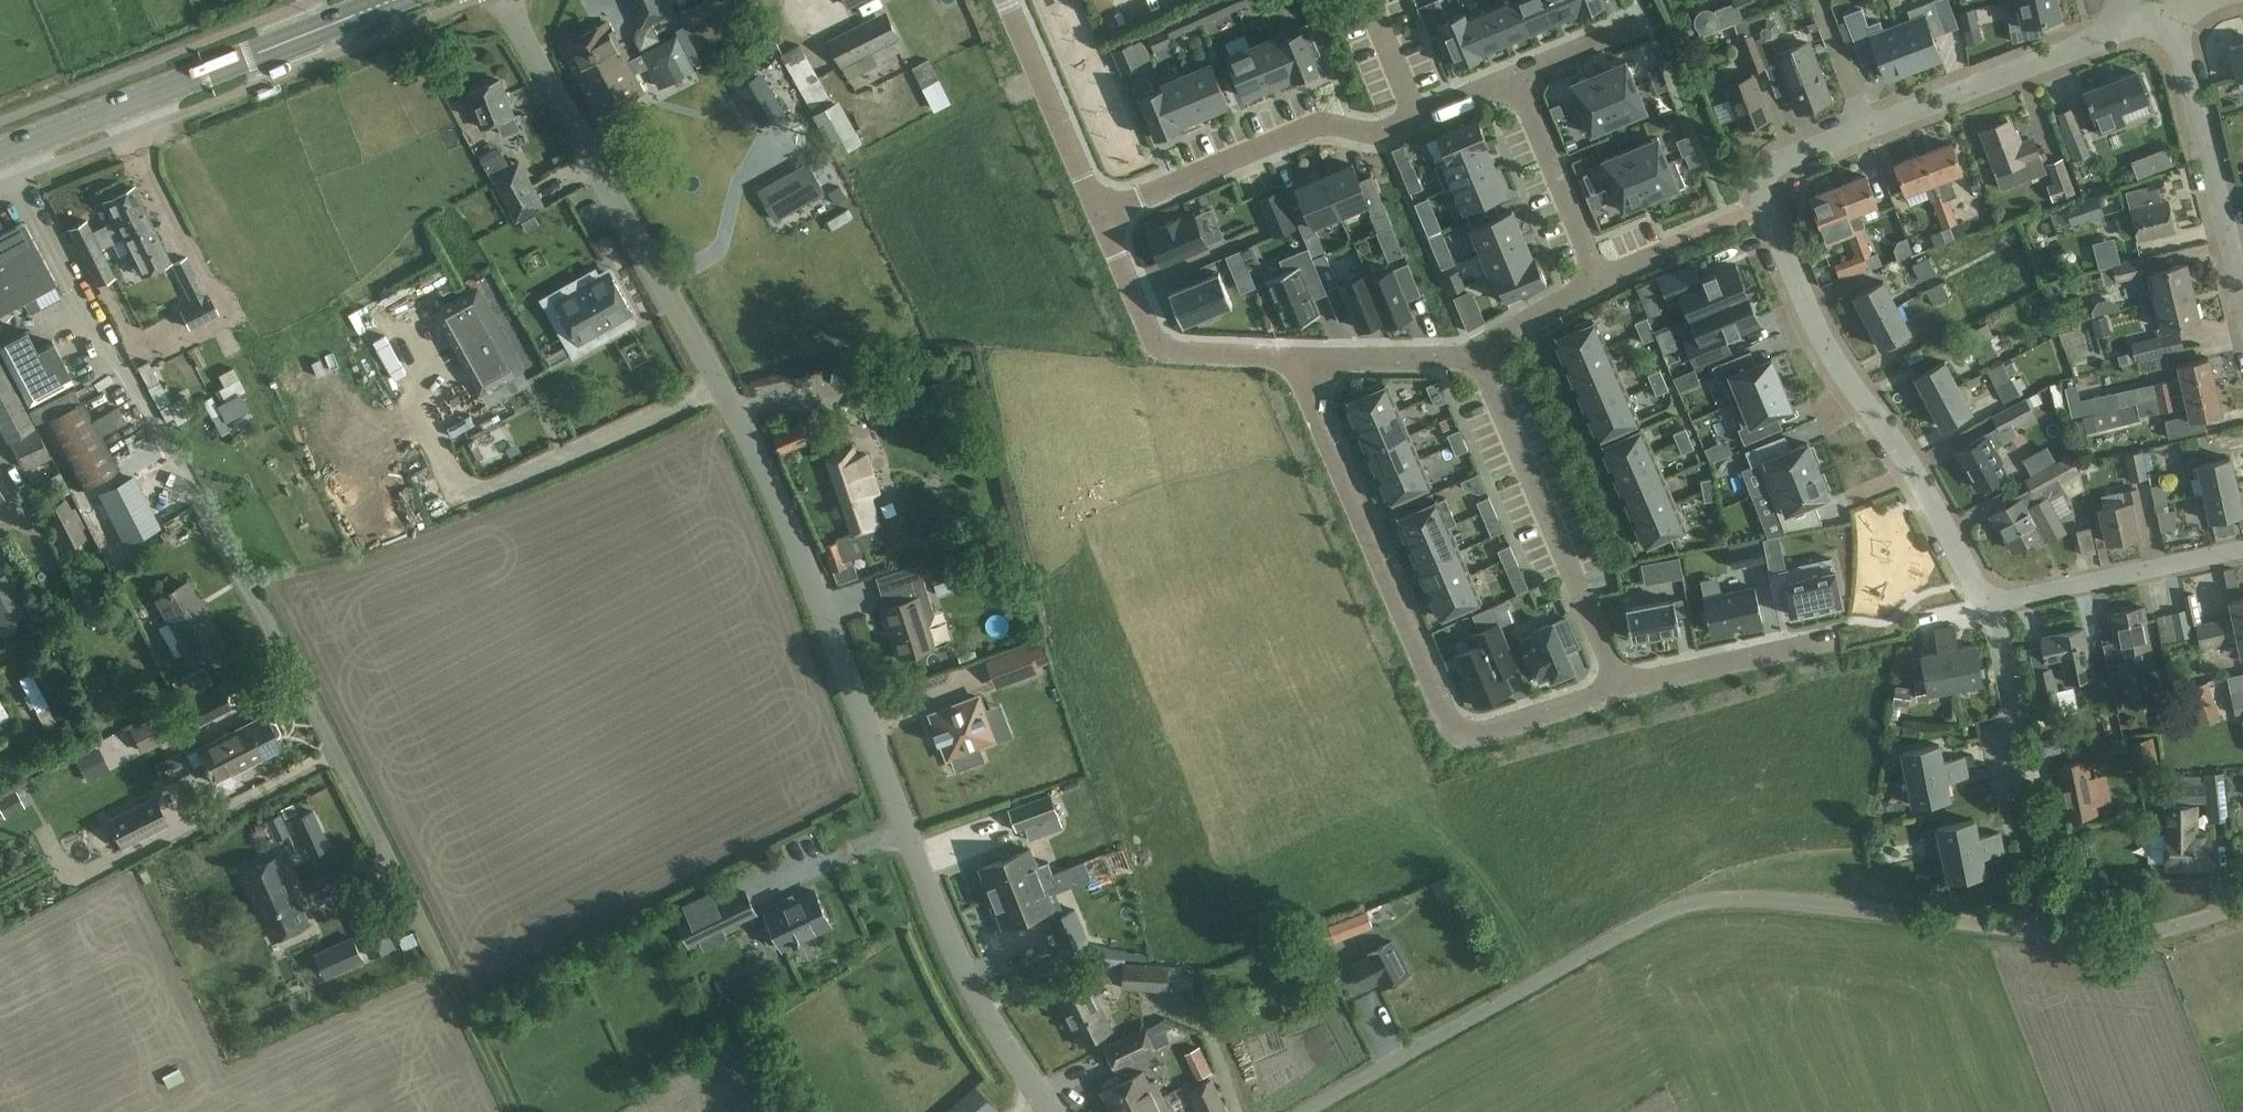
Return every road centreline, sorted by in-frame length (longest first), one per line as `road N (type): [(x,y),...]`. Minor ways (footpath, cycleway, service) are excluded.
road 1 (unclassified): [(1052,1111),(960,967),(761,467),(506,0)]
road 2 (unclassified): [(1302,1111),(1634,926),(1698,902),(1762,899),(2094,937),(2155,931),(2242,907)]
road 3 (residential): [(0,157),(225,554),(442,967)]
road 4 (residential): [(1989,594),(1832,354),(1763,205),(1764,179),(1780,160),(1868,127)]
road 5 (residential): [(1293,358),(1448,722),(1479,733),(1622,689)]
road 6 (residential): [(1517,76),(1374,131),(1324,123),(1100,213)]
road 7 (secondary): [(0,151),(386,0)]
road 8 (residential): [(1475,352),(1622,689)]
road 9 (residential): [(1475,352),(1599,279),(1517,76)]
road 10 (residential): [(2242,308),(2171,11)]
road 11 (residential): [(1868,127),(2140,20)]
road 12 (residential): [(1293,358),(1182,352),(1161,343),(1100,213)]
road 13 (residential): [(1989,594),(2015,598),(2242,549)]
road 14 (residential): [(1100,213),(1006,0)]
road 15 (residential): [(1622,689),(1832,638)]
road 16 (residential): [(2011,794),(1998,742),(2011,705),(1989,594)]
road 17 (residential): [(1475,352),(1293,358)]
road 18 (residential): [(1868,127),(1819,3)]
road 19 (residential): [(1634,26),(1517,76)]

